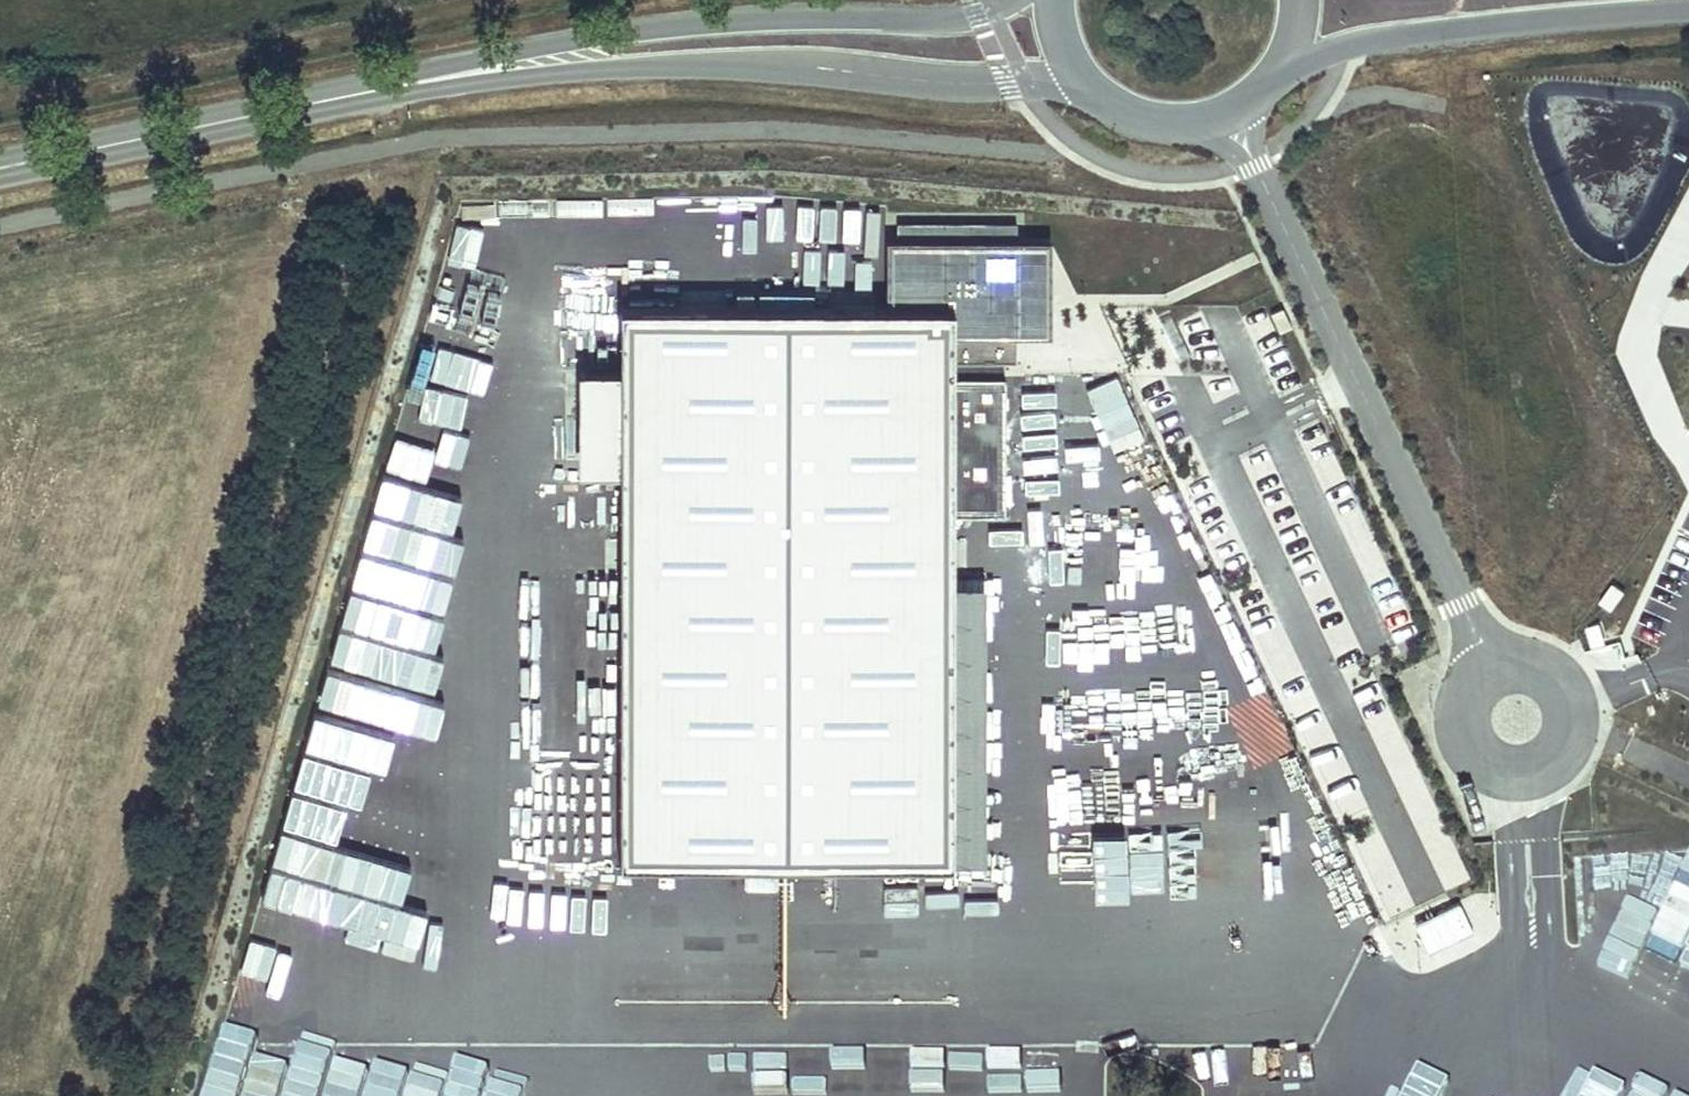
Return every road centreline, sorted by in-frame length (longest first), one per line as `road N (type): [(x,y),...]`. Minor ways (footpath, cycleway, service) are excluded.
road 1 (track): [(389,89),(387,149),(94,1095)]
road 2 (secondary): [(467,74),(749,61),(902,80),(1086,87)]
road 3 (secondary): [(1014,0),(954,21),(794,21),(687,31),(467,74)]
road 4 (secondary): [(0,169),(467,74)]
road 5 (secondary): [(1263,92),(1348,44),(1393,33),(1688,5)]
road 6 (secondary): [(1086,87),(1115,110),(1185,126),(1263,92)]

